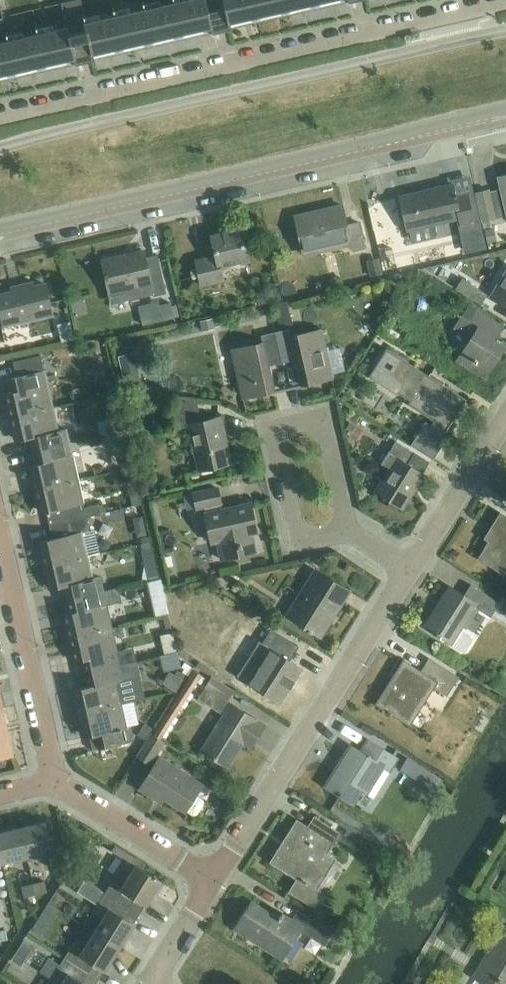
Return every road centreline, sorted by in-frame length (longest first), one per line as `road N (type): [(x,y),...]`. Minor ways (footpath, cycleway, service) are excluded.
road 1 (tertiary): [(0,231),(505,110)]
road 2 (residential): [(505,1),(0,117)]
road 3 (tertiary): [(505,30),(0,146)]
road 4 (residential): [(209,882),(409,572)]
road 5 (residential): [(49,778),(0,560)]
road 6 (residential): [(349,530),(310,539),(294,526),(275,442),(279,427),(316,420),(329,430)]
road 7 (residential): [(209,882),(49,778)]
road 8 (residential): [(409,572),(505,416)]

